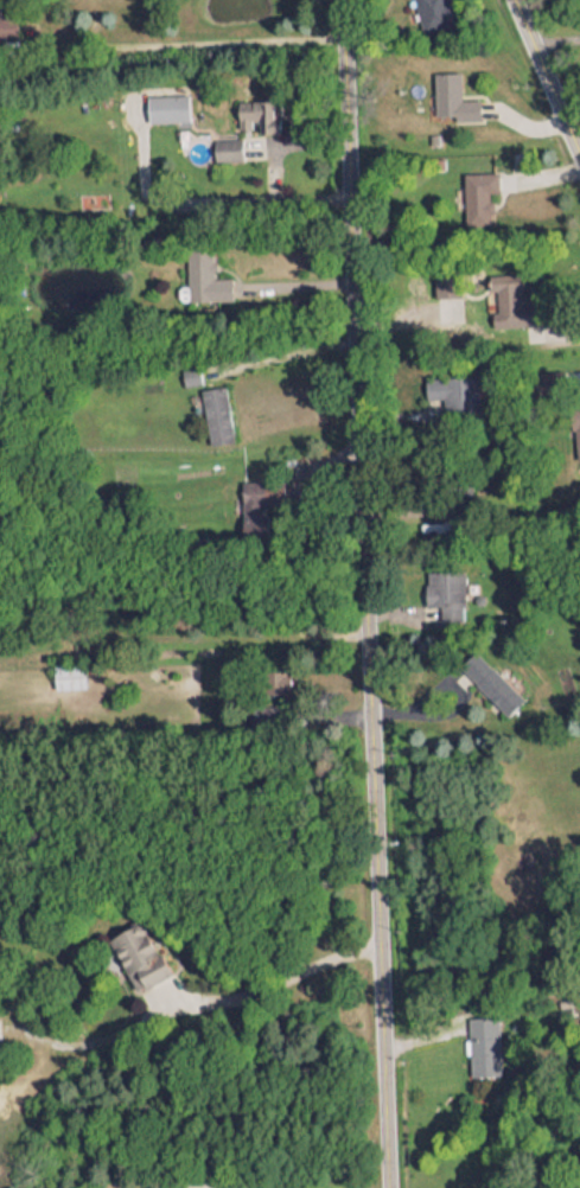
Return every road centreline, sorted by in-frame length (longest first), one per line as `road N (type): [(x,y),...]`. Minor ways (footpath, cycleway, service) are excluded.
road 1 (residential): [(338,0),(383,1187)]
road 2 (tertiary): [(505,0),(579,174)]

